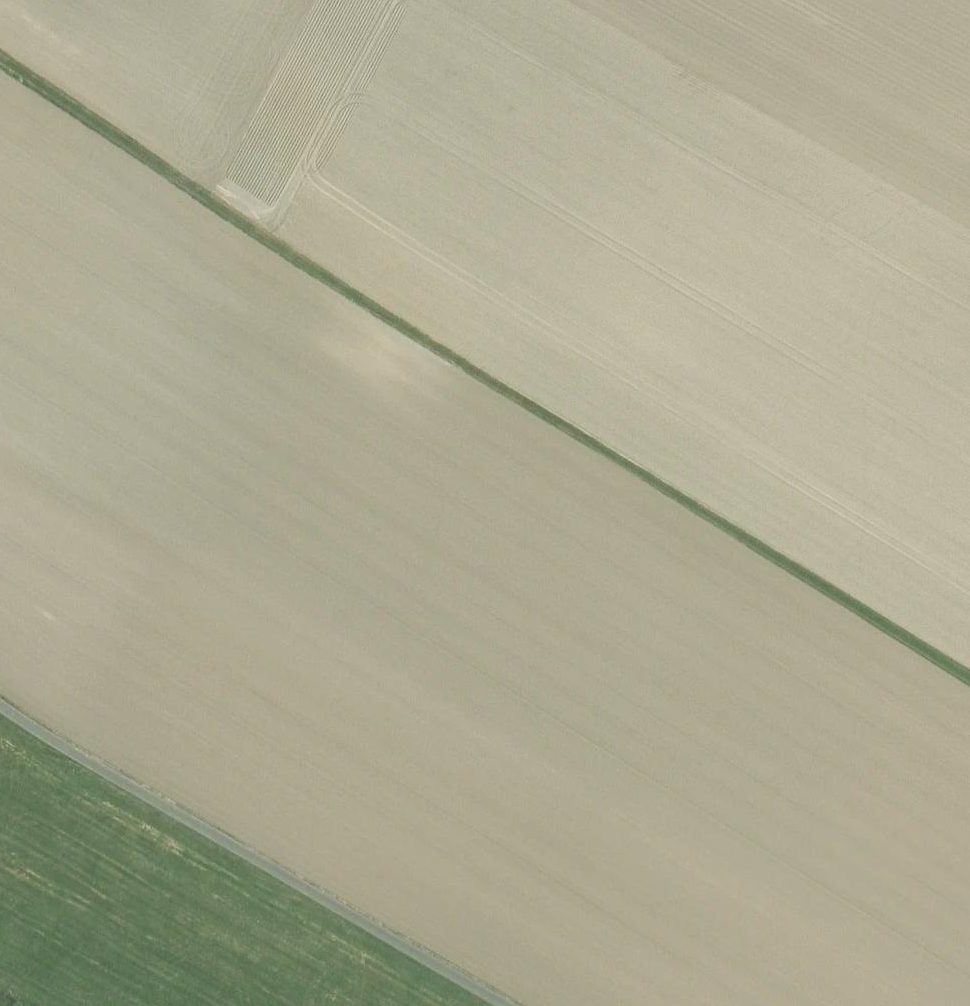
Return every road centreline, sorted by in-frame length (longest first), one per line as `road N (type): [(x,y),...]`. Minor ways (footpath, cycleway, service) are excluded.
road 1 (track): [(969,678),(321,268),(0,54)]
road 2 (unclassified): [(0,701),(510,1005)]

